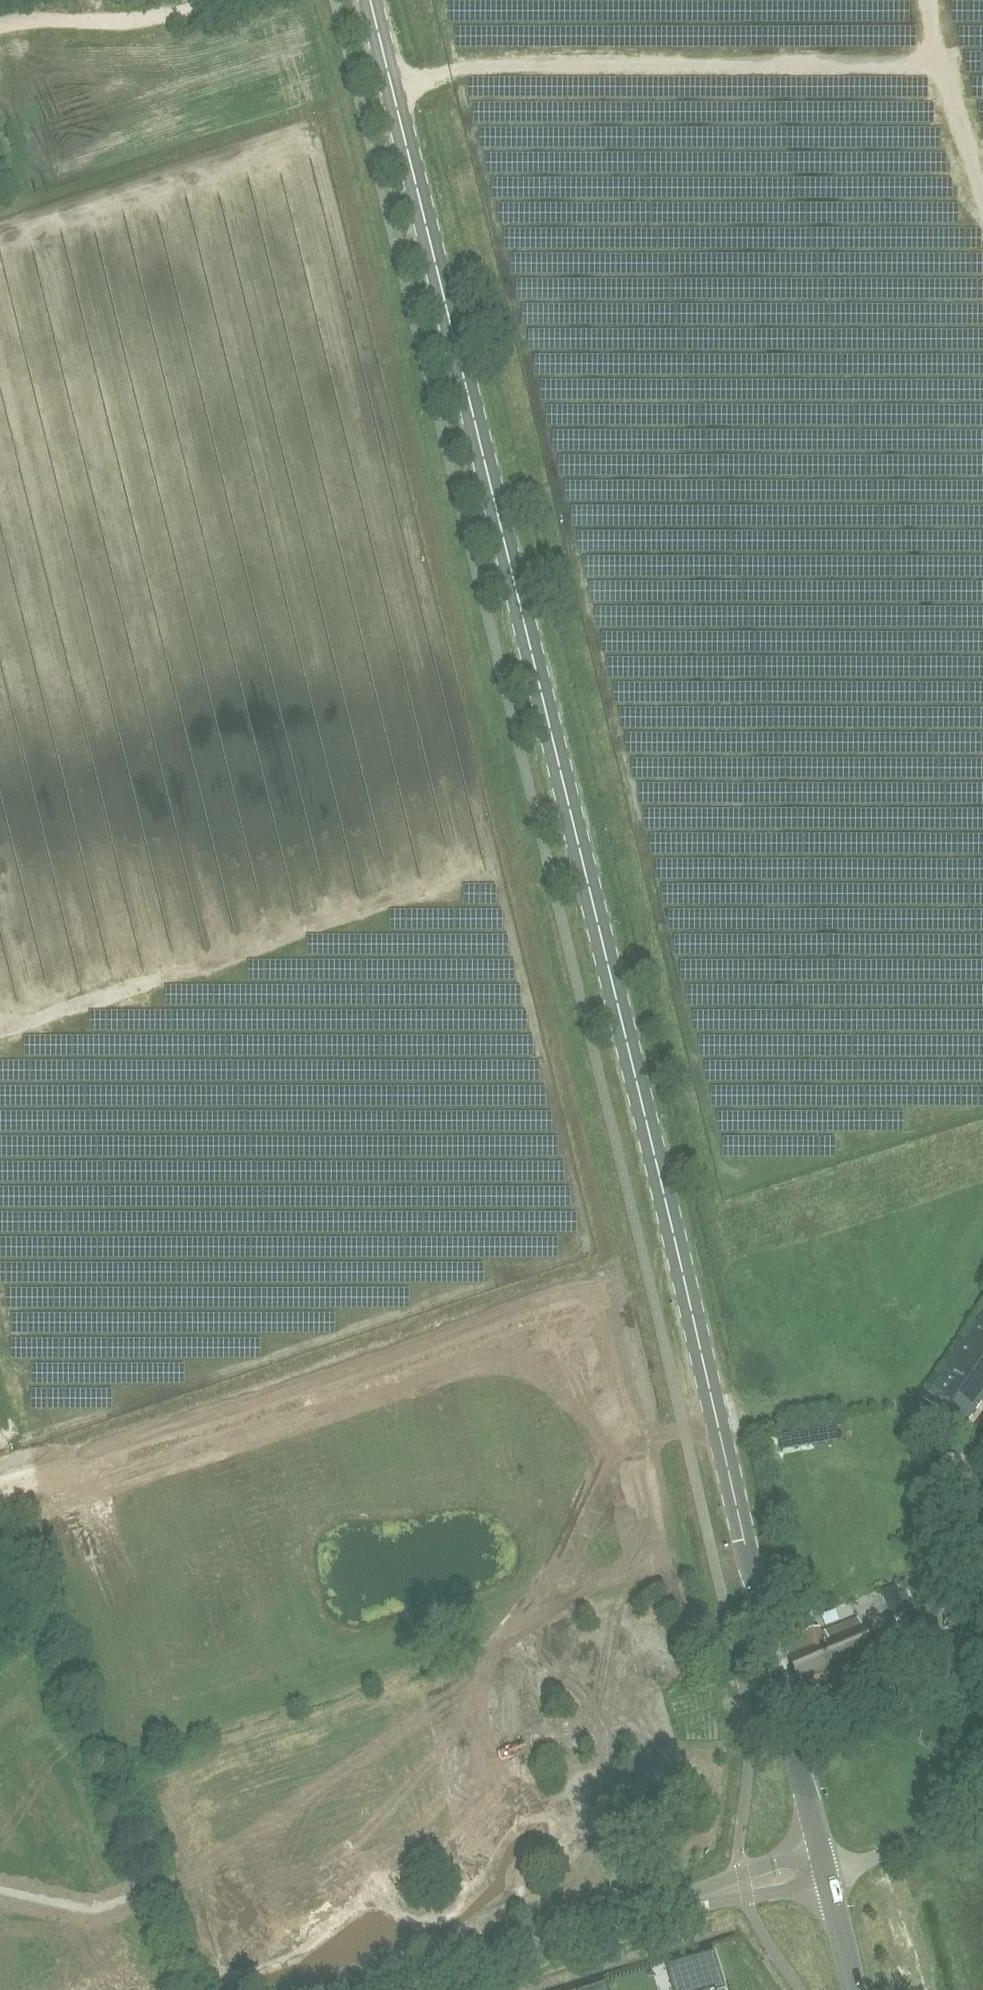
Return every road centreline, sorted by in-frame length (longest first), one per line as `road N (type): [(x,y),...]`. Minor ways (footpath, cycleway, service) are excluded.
road 1 (tertiary): [(817,1849),(679,1251),(370,0)]
road 2 (unclassified): [(412,1989),(672,1907)]
road 3 (unclassified): [(817,1849),(672,1907)]
road 4 (unclassified): [(672,1907),(825,1884)]

